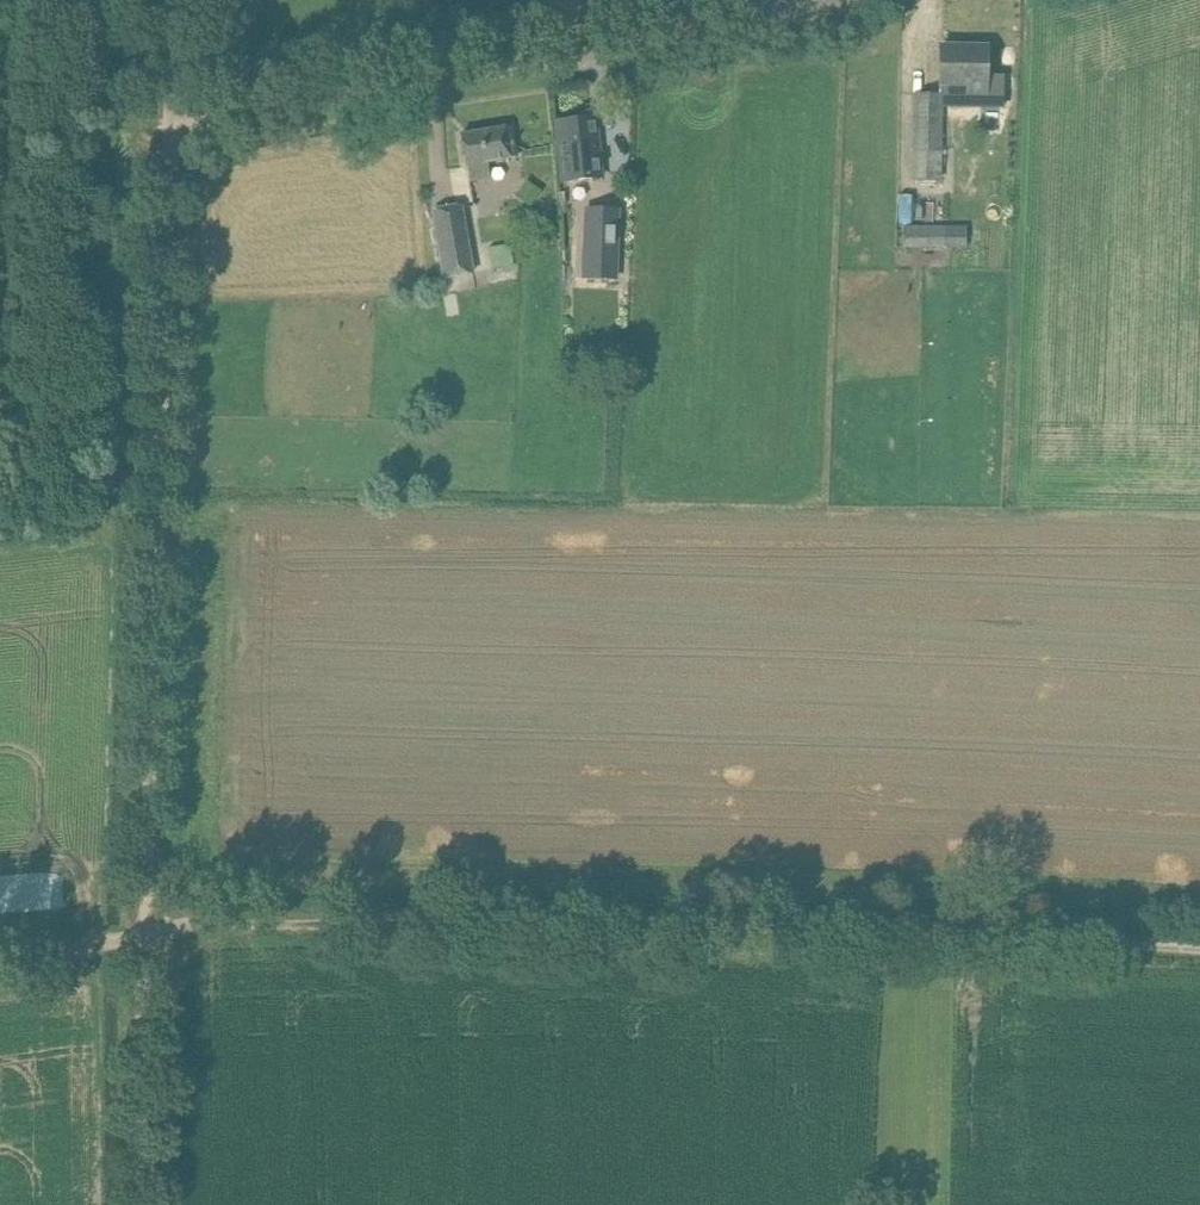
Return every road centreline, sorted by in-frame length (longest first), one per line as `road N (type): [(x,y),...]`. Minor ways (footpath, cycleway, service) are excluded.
road 1 (track): [(146,921),(681,915),(1199,944)]
road 2 (track): [(146,921),(169,118)]
road 3 (residential): [(169,118),(693,38),(862,0)]
road 4 (track): [(145,1204),(146,942)]
road 5 (track): [(146,942),(0,964)]

